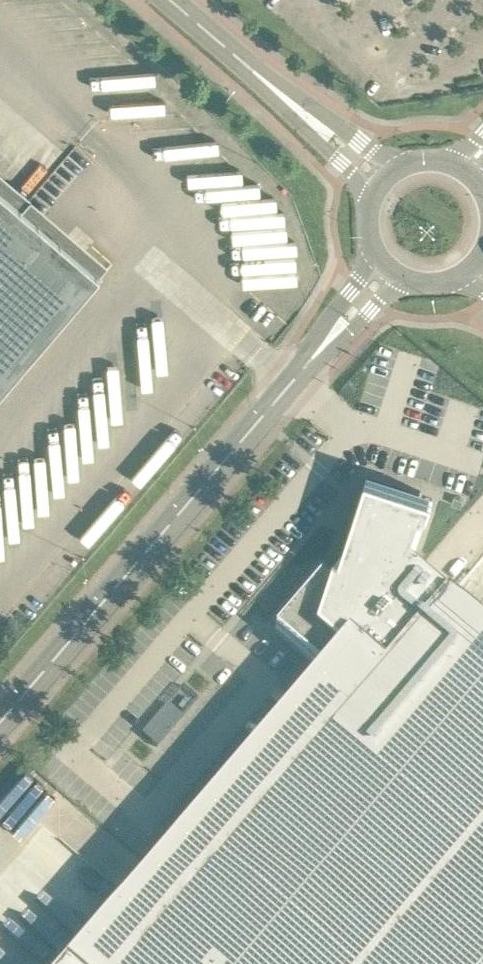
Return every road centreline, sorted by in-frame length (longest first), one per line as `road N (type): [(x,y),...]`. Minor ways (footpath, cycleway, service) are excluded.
road 1 (tertiary): [(0,721),(312,357)]
road 2 (unclassified): [(181,11),(375,196)]
road 3 (unclassified): [(395,172),(181,11)]
road 4 (tertiary): [(312,357),(336,350),(410,282)]

